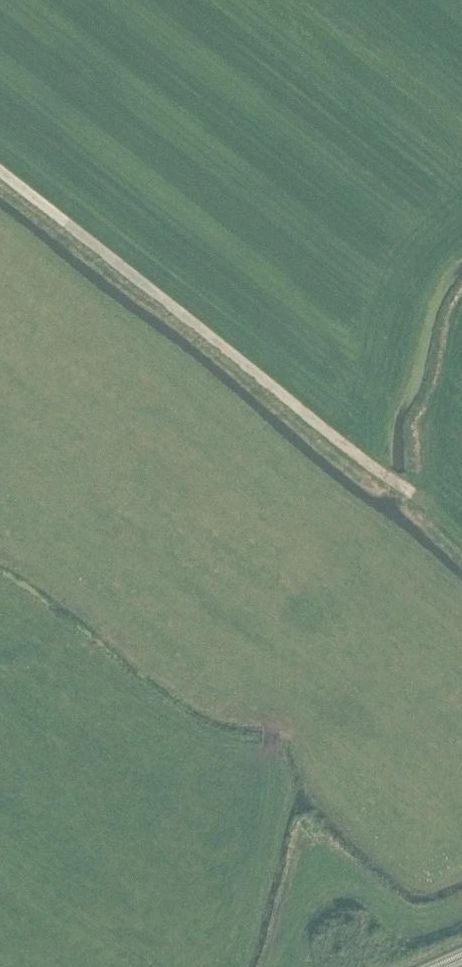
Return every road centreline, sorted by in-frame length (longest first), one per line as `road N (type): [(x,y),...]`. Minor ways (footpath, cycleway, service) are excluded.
road 1 (track): [(0,168),(461,534)]

